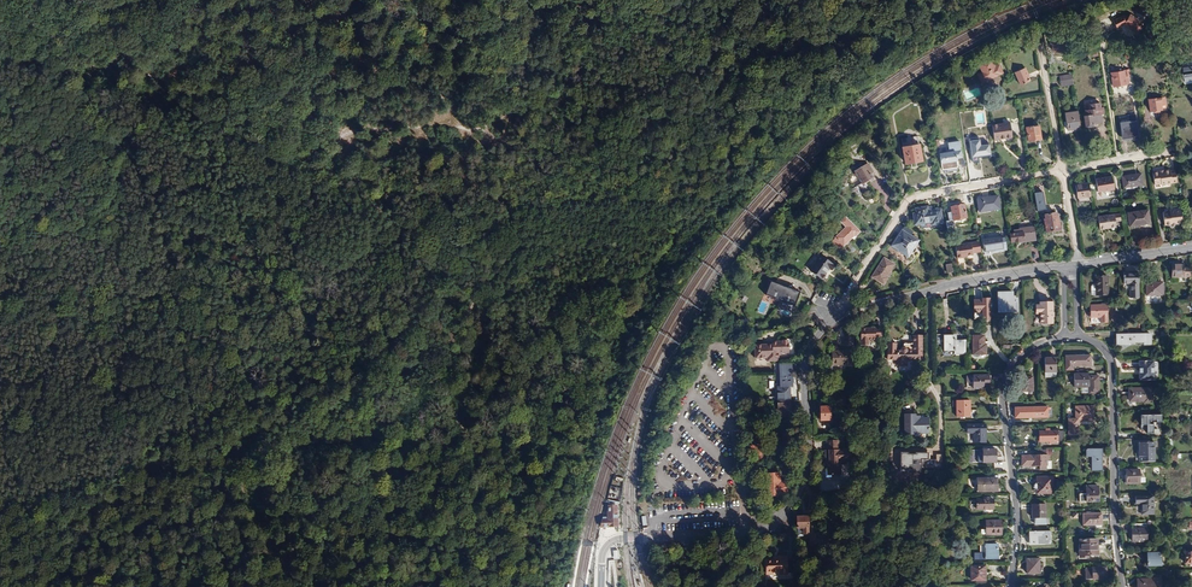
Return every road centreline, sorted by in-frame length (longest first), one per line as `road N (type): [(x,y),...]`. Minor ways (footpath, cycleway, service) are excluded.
road 1 (track): [(298,586),(232,450),(187,262)]
road 2 (tertiary): [(654,538),(762,532),(783,515),(803,487),(806,361),(827,324)]
road 3 (residential): [(839,313),(909,199),(1062,171)]
road 4 (track): [(505,207),(500,143),(531,59),(558,23),(575,14),(603,18),(637,0)]
road 5 (residential): [(1065,337),(1017,359),(1006,378),(1018,519),(1010,586)]
road 6 (residential): [(1122,586),(1111,365),(1095,342),(1078,337)]
road 7 (track): [(453,370),(464,427),(542,555),(543,586)]
road 8 (tertiary): [(839,313),(982,278),(1072,266)]
road 9 (track): [(389,586),(393,500),(414,428),(453,370)]
road 10 (residential): [(1003,51),(1040,36),(1062,171)]
road 11 (track): [(453,370),(505,207)]
road 12 (track): [(0,147),(42,161),(64,155),(116,76)]

